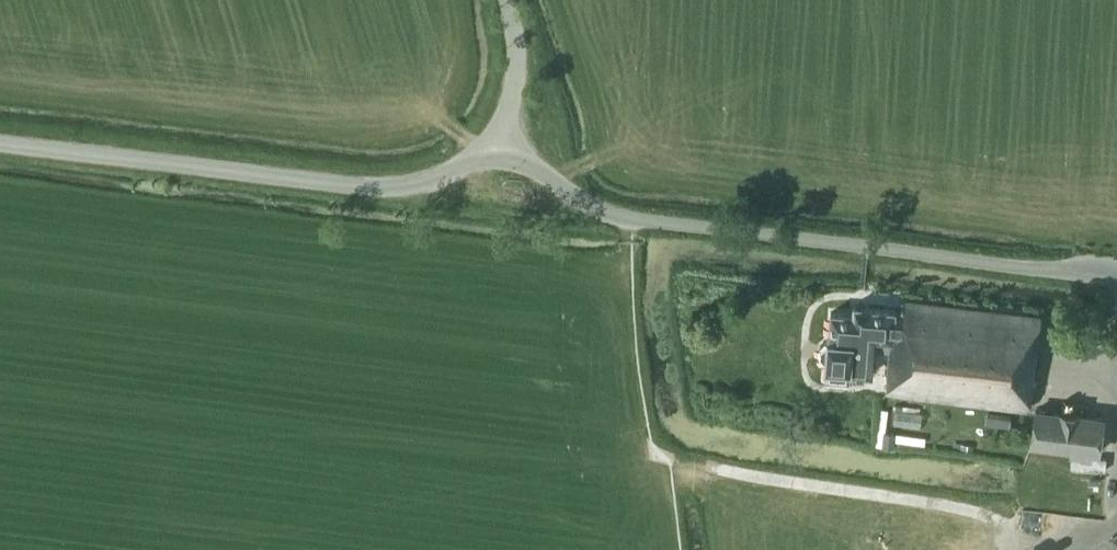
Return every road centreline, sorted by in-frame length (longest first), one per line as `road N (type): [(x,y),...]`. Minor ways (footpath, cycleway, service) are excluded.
road 1 (unclassified): [(1116,281),(612,214),(494,139)]
road 2 (unclassified): [(494,139),(436,177),(392,187),(0,142)]
road 3 (track): [(1056,549),(1020,544),(971,510),(671,461)]
road 4 (unclassified): [(494,139),(517,61),(507,0)]

